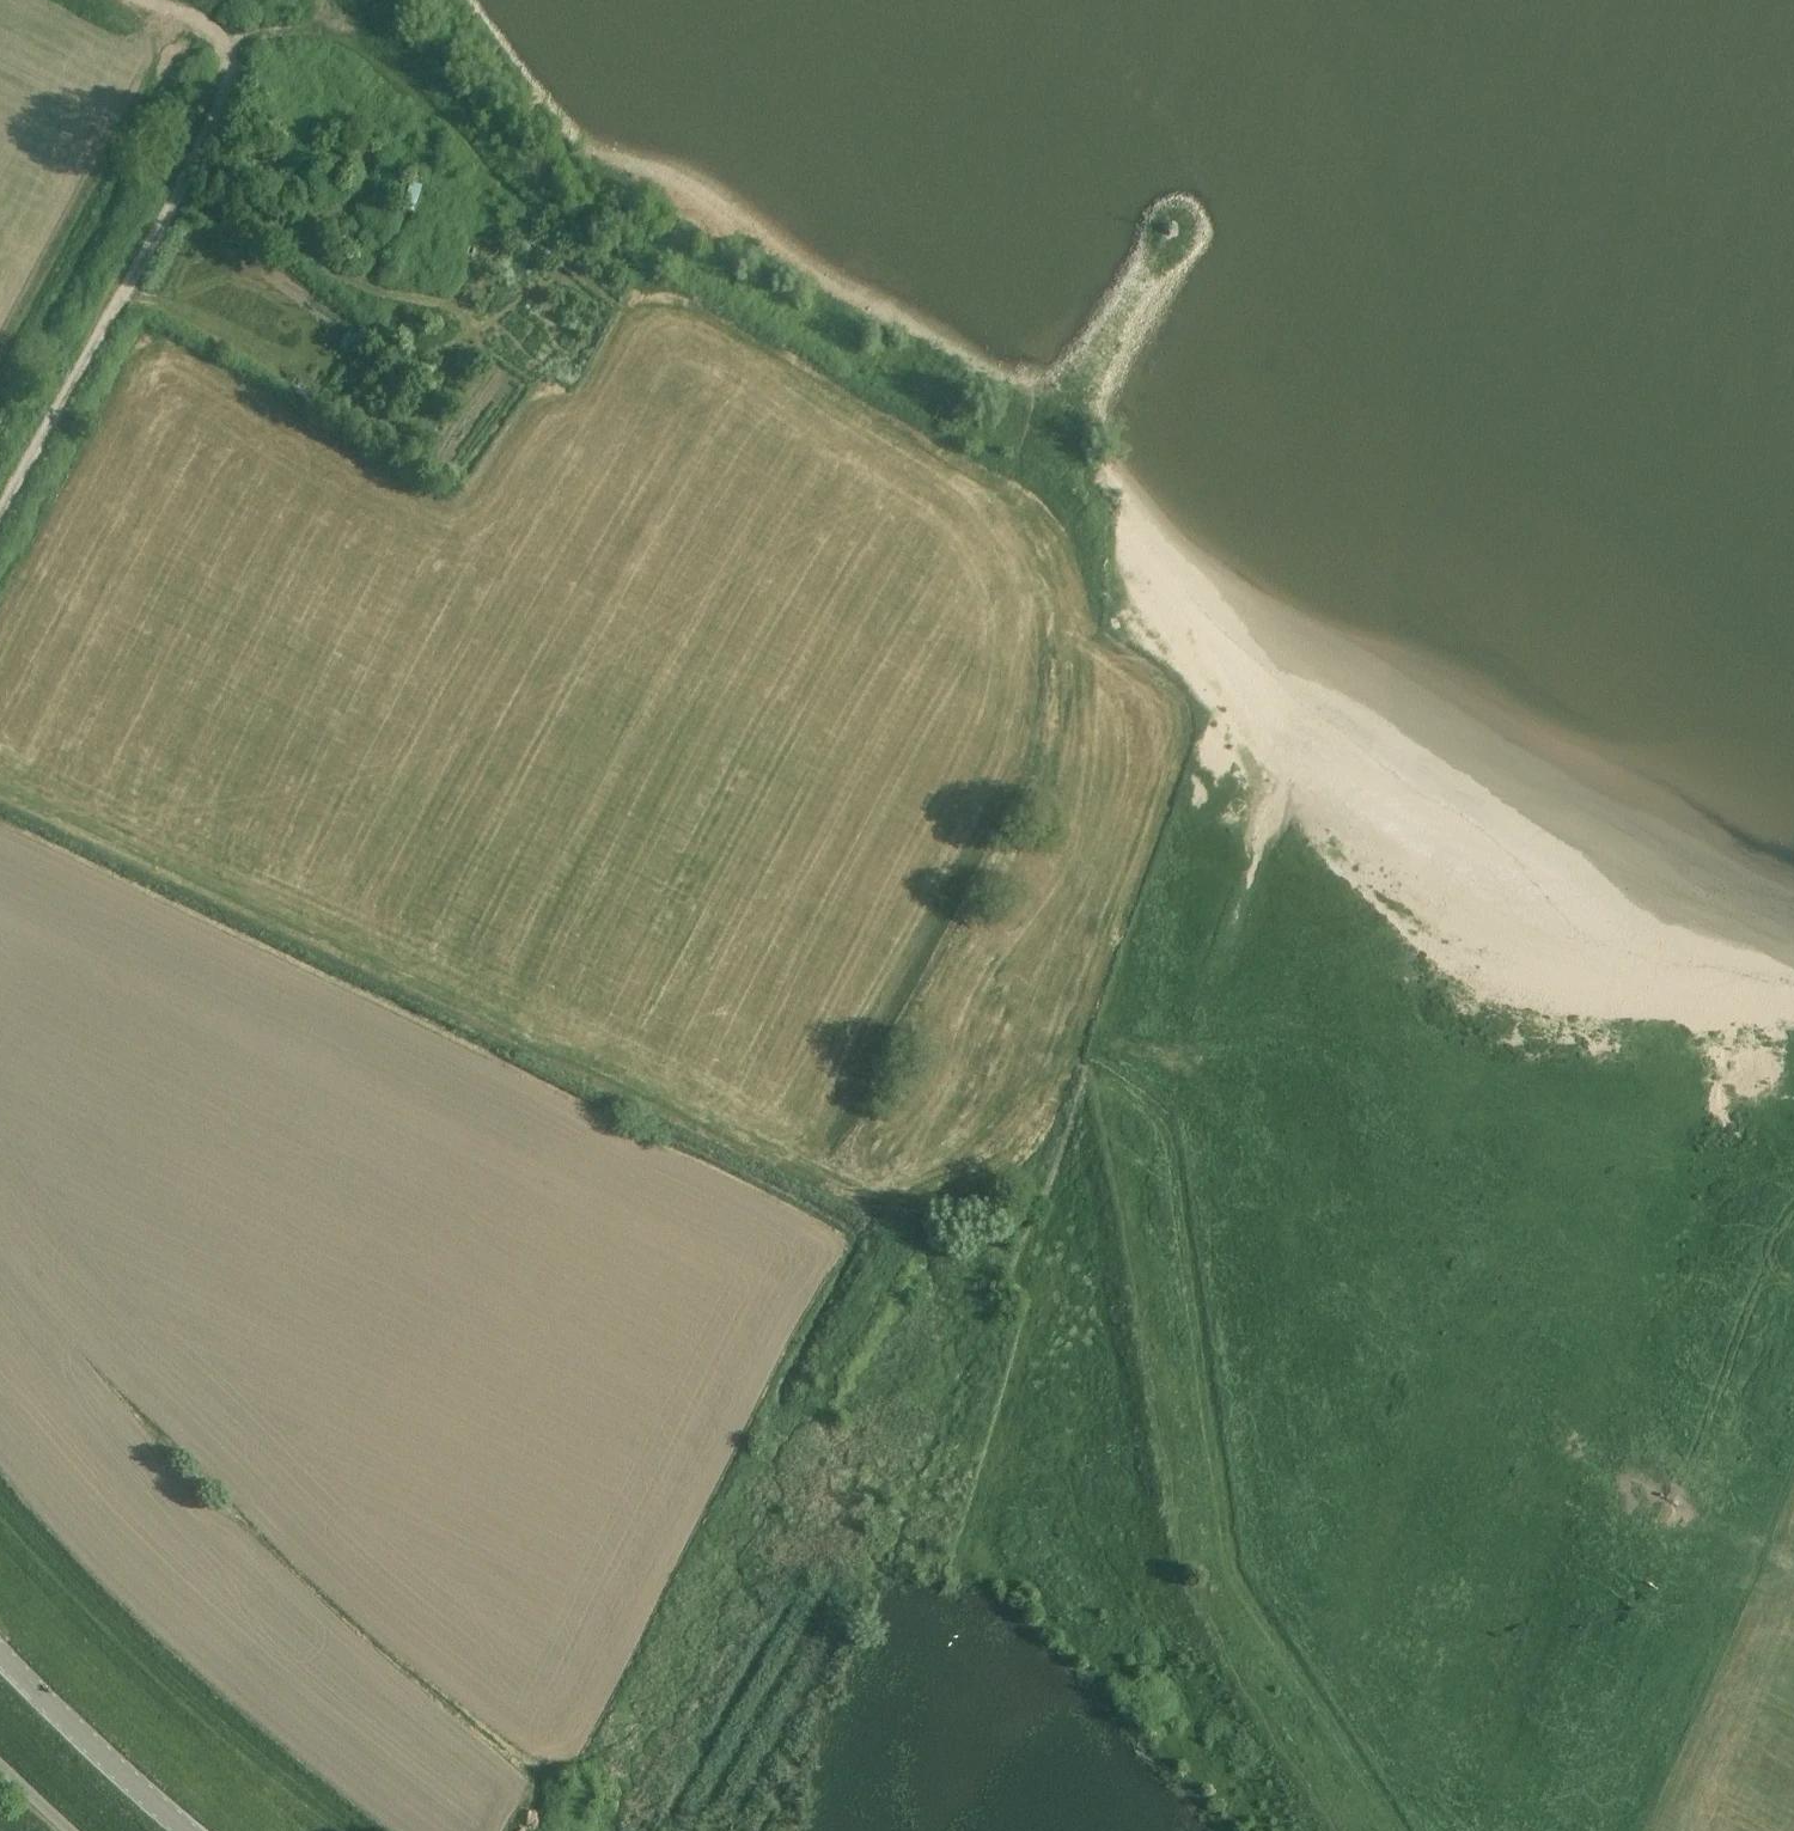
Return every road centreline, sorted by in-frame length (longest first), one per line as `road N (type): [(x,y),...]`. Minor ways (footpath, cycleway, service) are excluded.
road 1 (track): [(0,788),(828,1174)]
road 2 (track): [(0,514),(131,281),(224,86),(228,59),(213,34)]
road 3 (tertiary): [(188,1830),(0,1653)]

